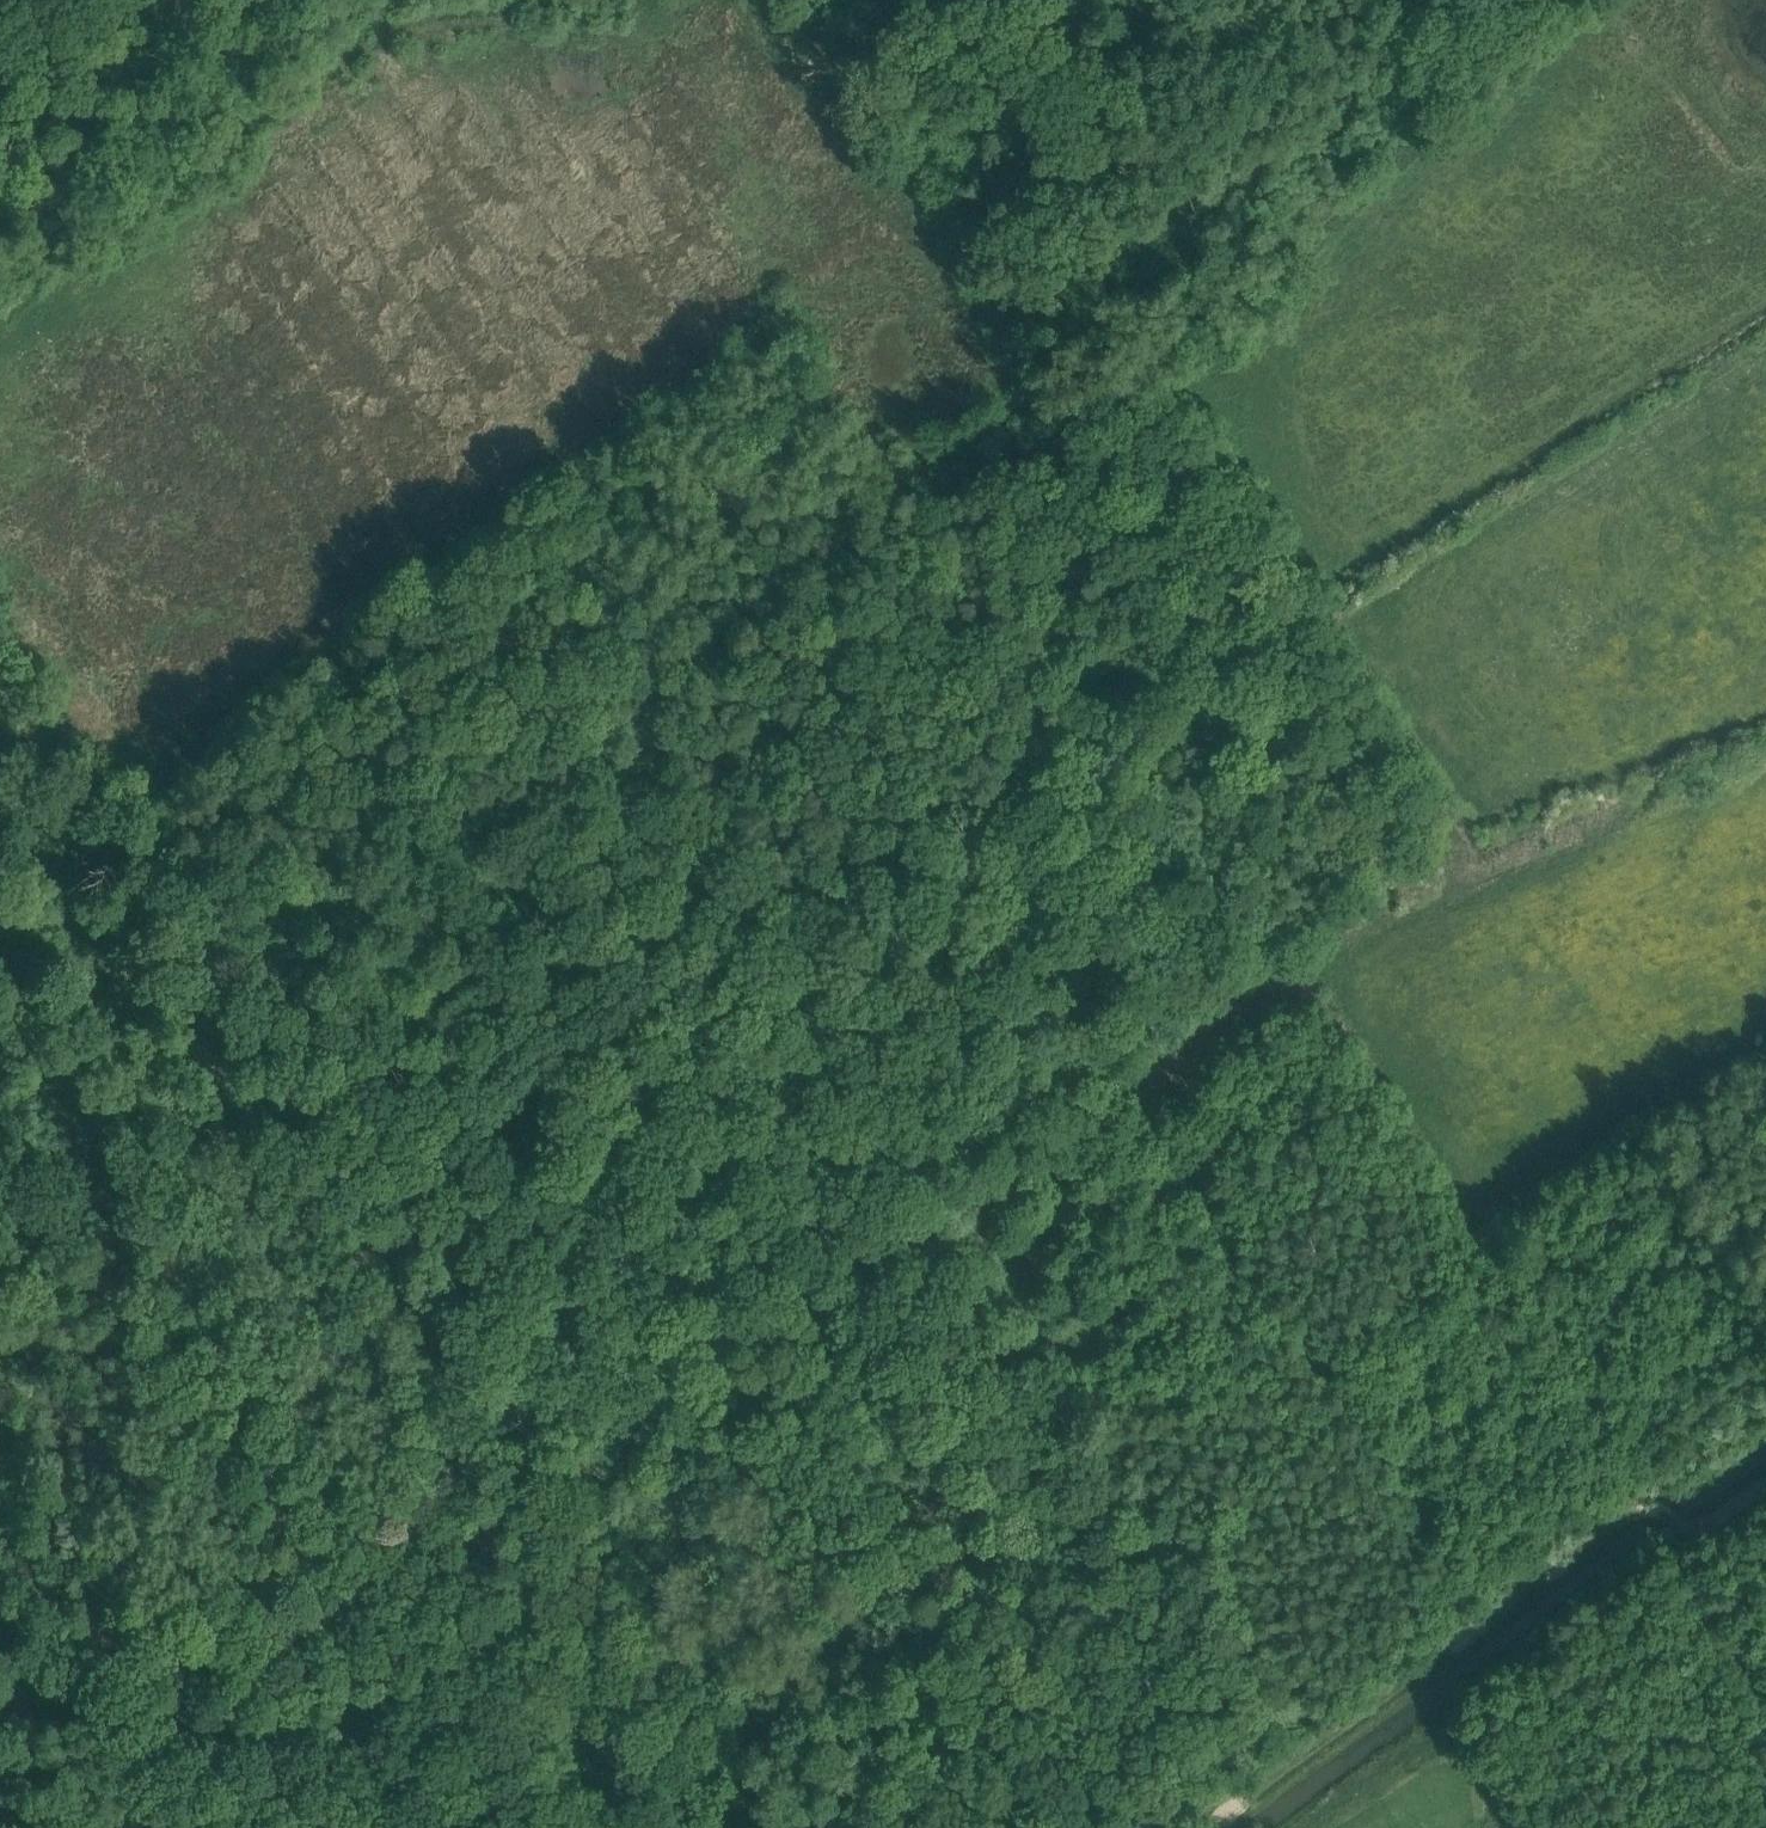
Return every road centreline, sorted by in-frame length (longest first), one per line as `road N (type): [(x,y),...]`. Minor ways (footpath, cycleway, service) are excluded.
road 1 (track): [(1647,1486),(1215,1827)]
road 2 (track): [(1765,1483),(1683,1538),(1494,1238)]
road 3 (track): [(1765,1691),(1673,1547),(1683,1538)]

